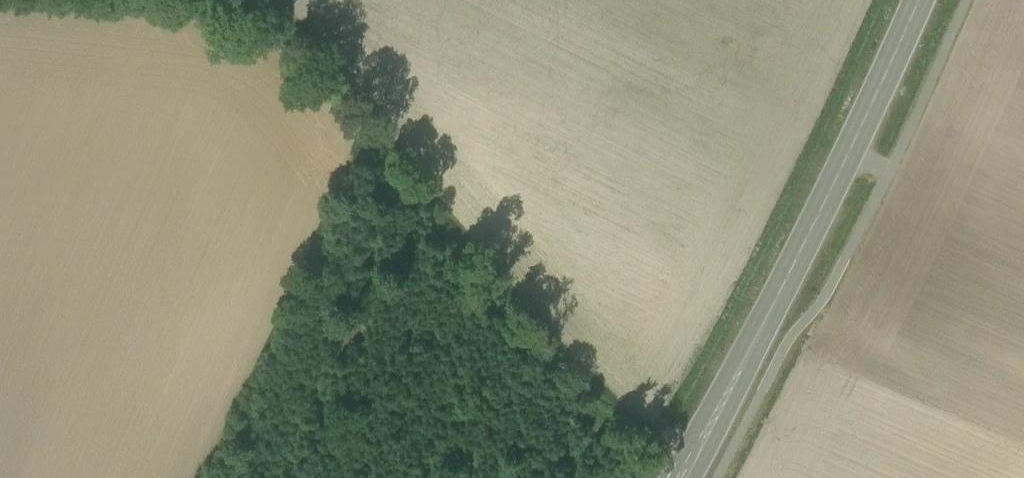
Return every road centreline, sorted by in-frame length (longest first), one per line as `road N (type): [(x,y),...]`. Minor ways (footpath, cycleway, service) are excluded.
road 1 (primary): [(676,477),(828,193),(915,0)]

